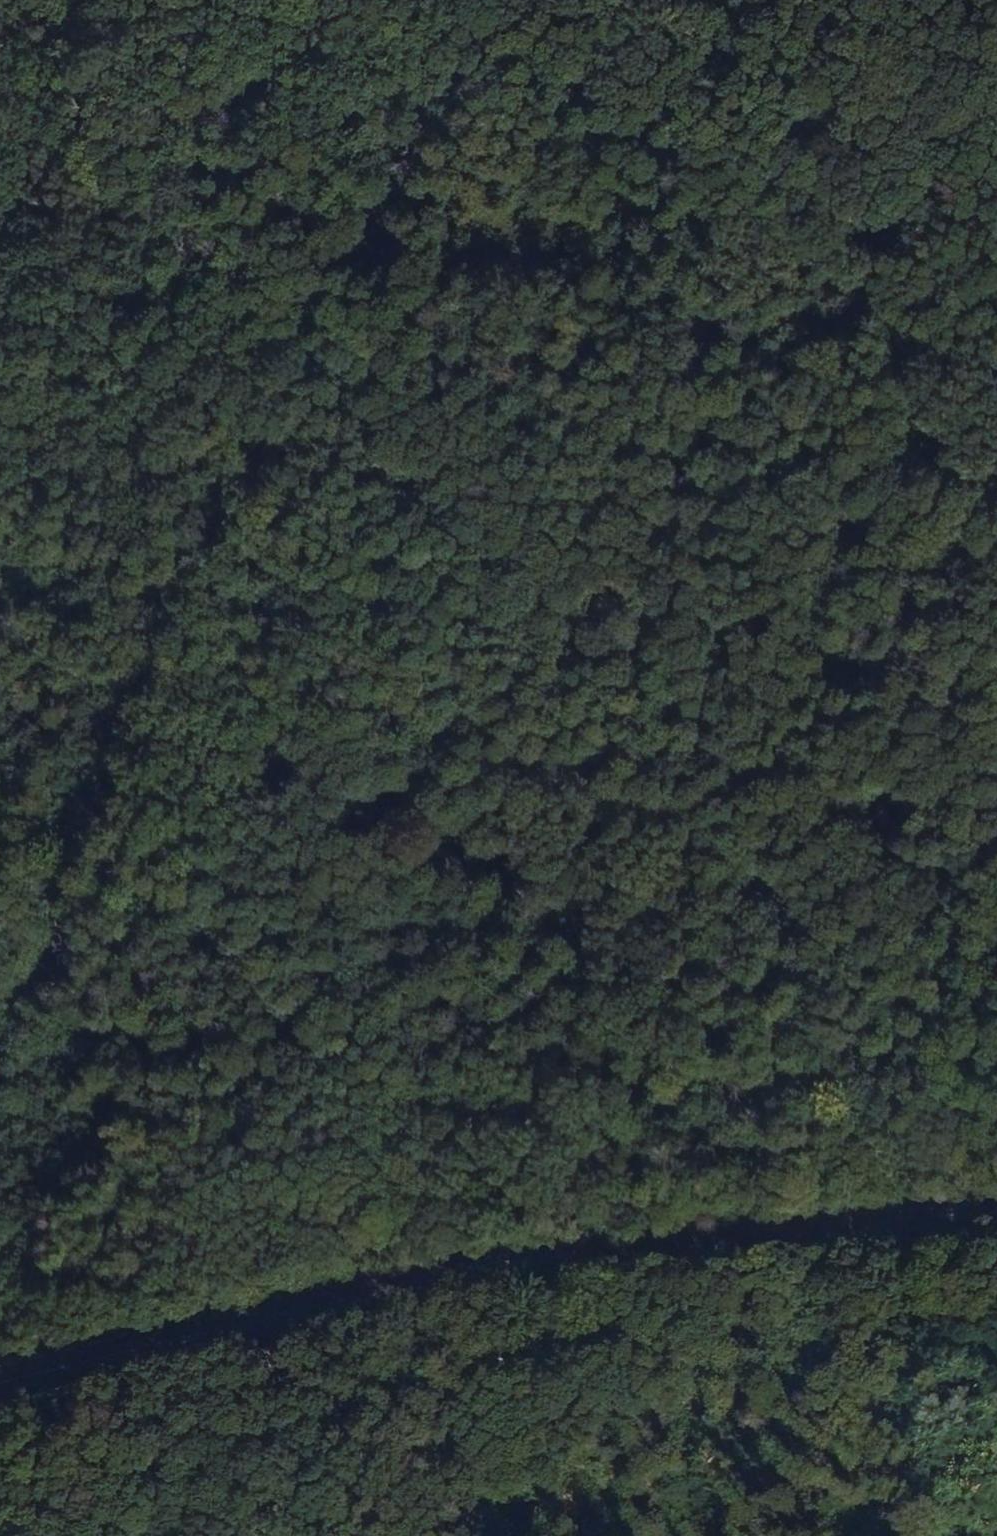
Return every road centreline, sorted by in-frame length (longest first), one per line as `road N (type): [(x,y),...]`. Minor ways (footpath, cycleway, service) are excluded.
road 1 (secondary): [(996,1205),(700,1232),(0,1397)]
road 2 (track): [(804,0),(996,320)]

